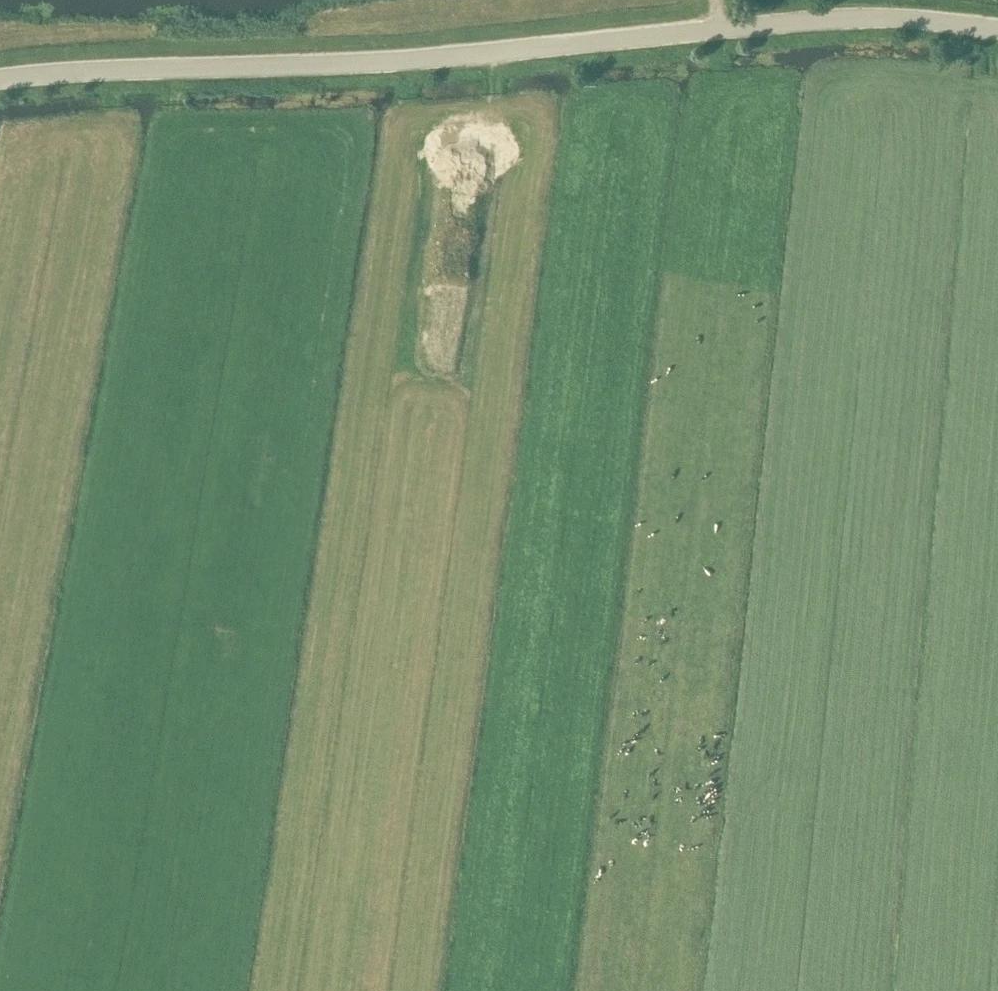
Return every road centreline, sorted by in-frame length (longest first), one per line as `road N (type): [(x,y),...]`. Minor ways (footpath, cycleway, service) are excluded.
road 1 (unclassified): [(0,78),(171,67),(310,70),(886,17),(997,28)]

